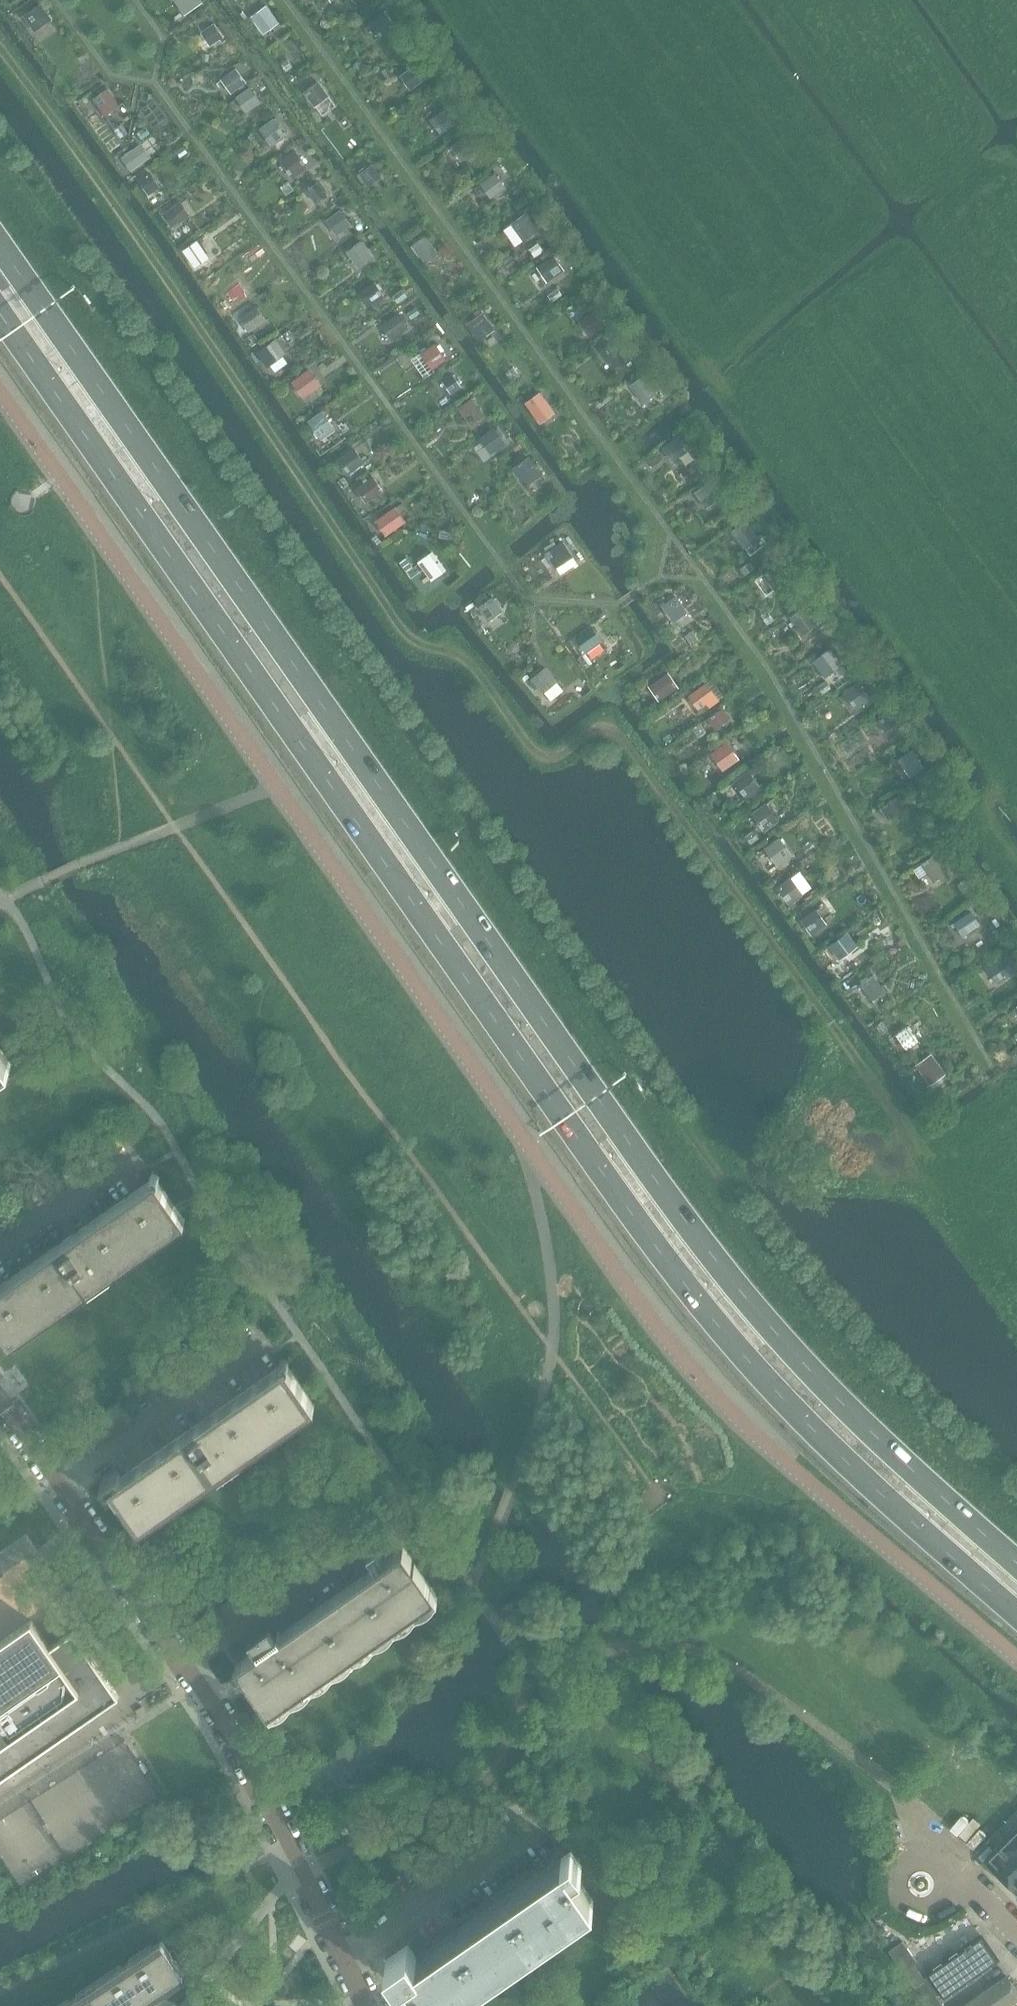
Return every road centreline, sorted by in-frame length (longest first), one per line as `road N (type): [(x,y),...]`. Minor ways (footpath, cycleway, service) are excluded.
road 1 (primary): [(1016,1565),(861,1423),(785,1344),(692,1227),(0,248)]
road 2 (primary): [(0,314),(662,1257),(754,1370),(839,1457),(1016,1616)]
road 3 (track): [(0,51),(401,628),(467,663),(542,755),(593,729),(617,734),(912,1137)]
road 4 (residential): [(366,2005),(231,1732),(0,1404)]
road 5 (track): [(823,2005),(693,1814),(595,1712),(543,1676)]
road 6 (residential): [(978,1891),(950,1896),(936,1909),(911,1908),(897,1890),(915,1857),(932,1855),(956,1869)]

